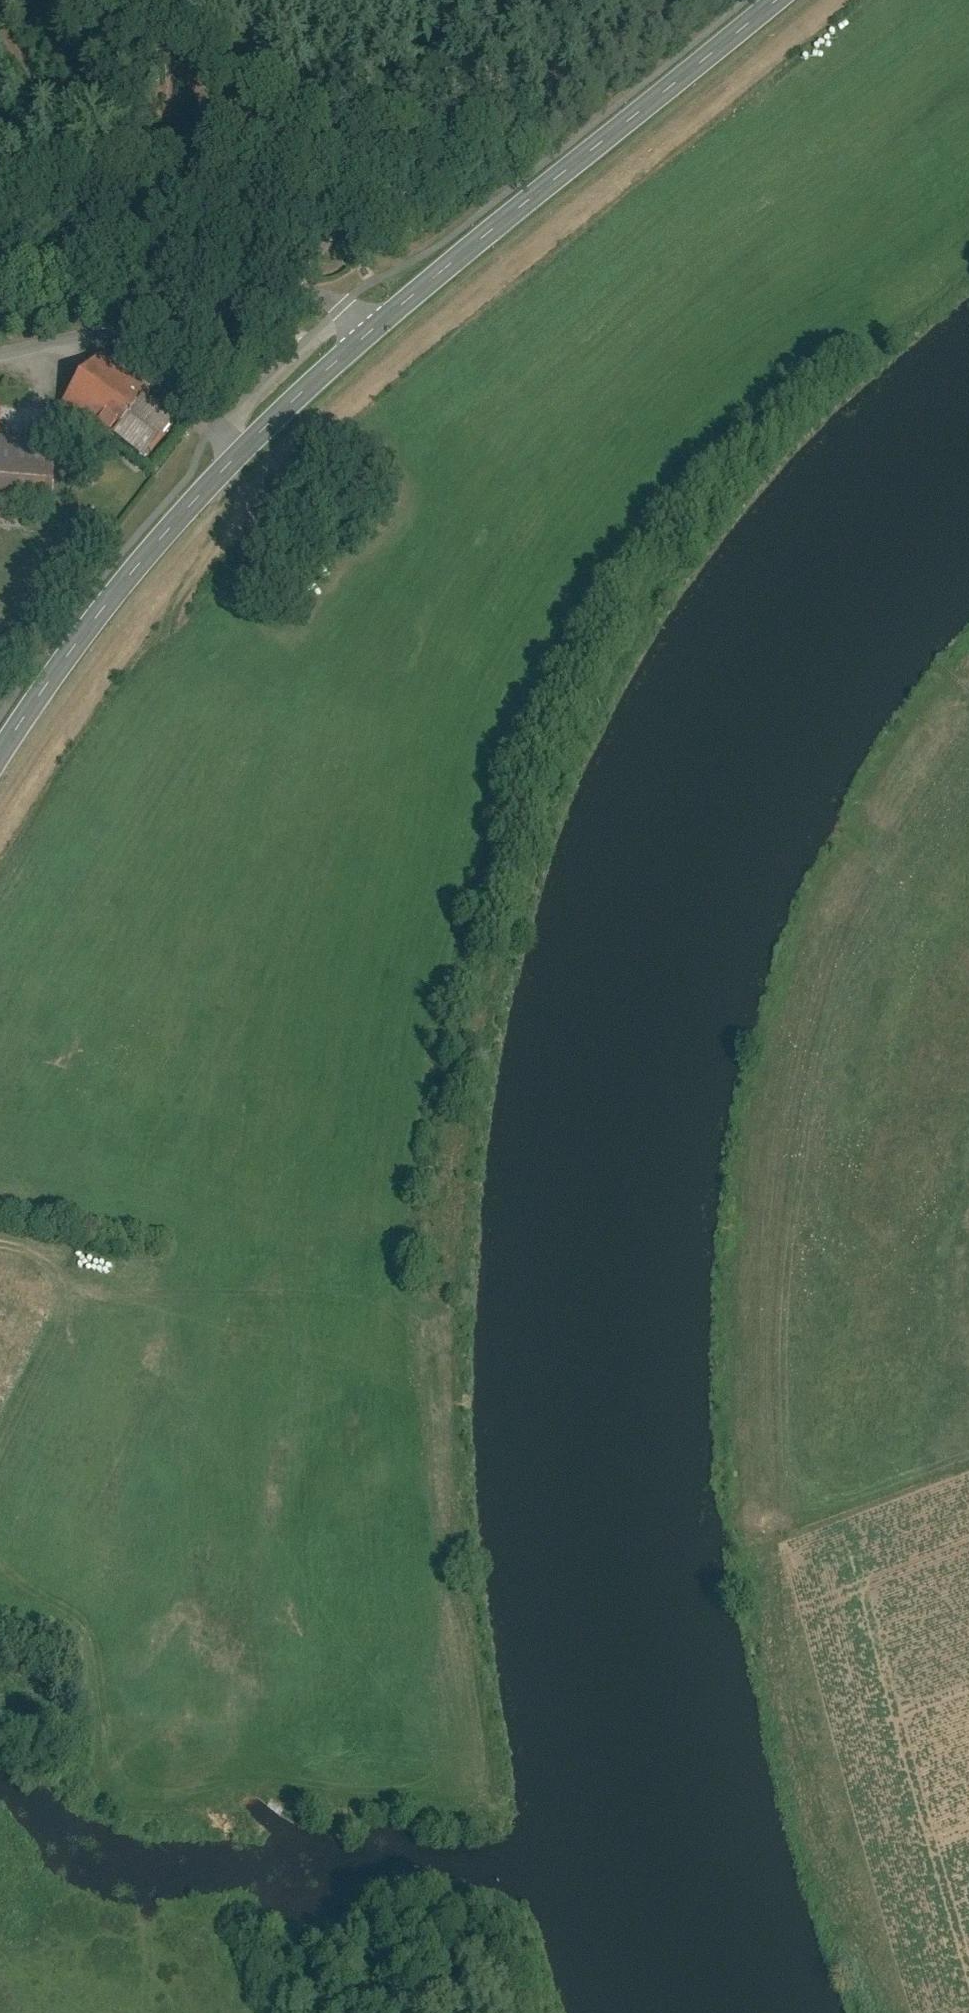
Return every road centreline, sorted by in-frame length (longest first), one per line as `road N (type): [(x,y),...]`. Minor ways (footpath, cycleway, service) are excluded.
road 1 (secondary): [(0,757),(160,542),(236,459),(376,329)]
road 2 (secondary): [(376,329),(773,0)]
road 3 (residential): [(0,352),(281,298),(343,306),(376,329)]

